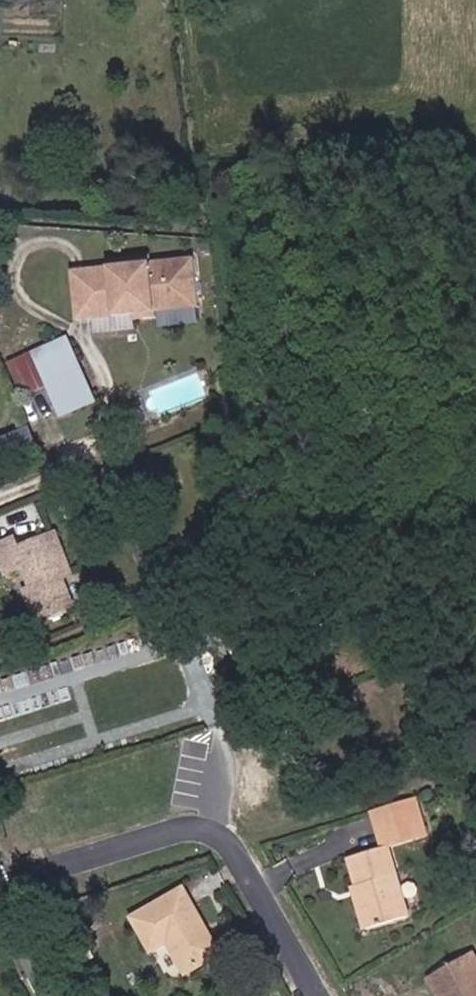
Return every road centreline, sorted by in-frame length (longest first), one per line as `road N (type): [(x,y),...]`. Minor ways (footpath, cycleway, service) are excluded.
road 1 (residential): [(314,995),(236,857),(187,832),(13,882)]
road 2 (tertiary): [(13,882),(66,995)]

